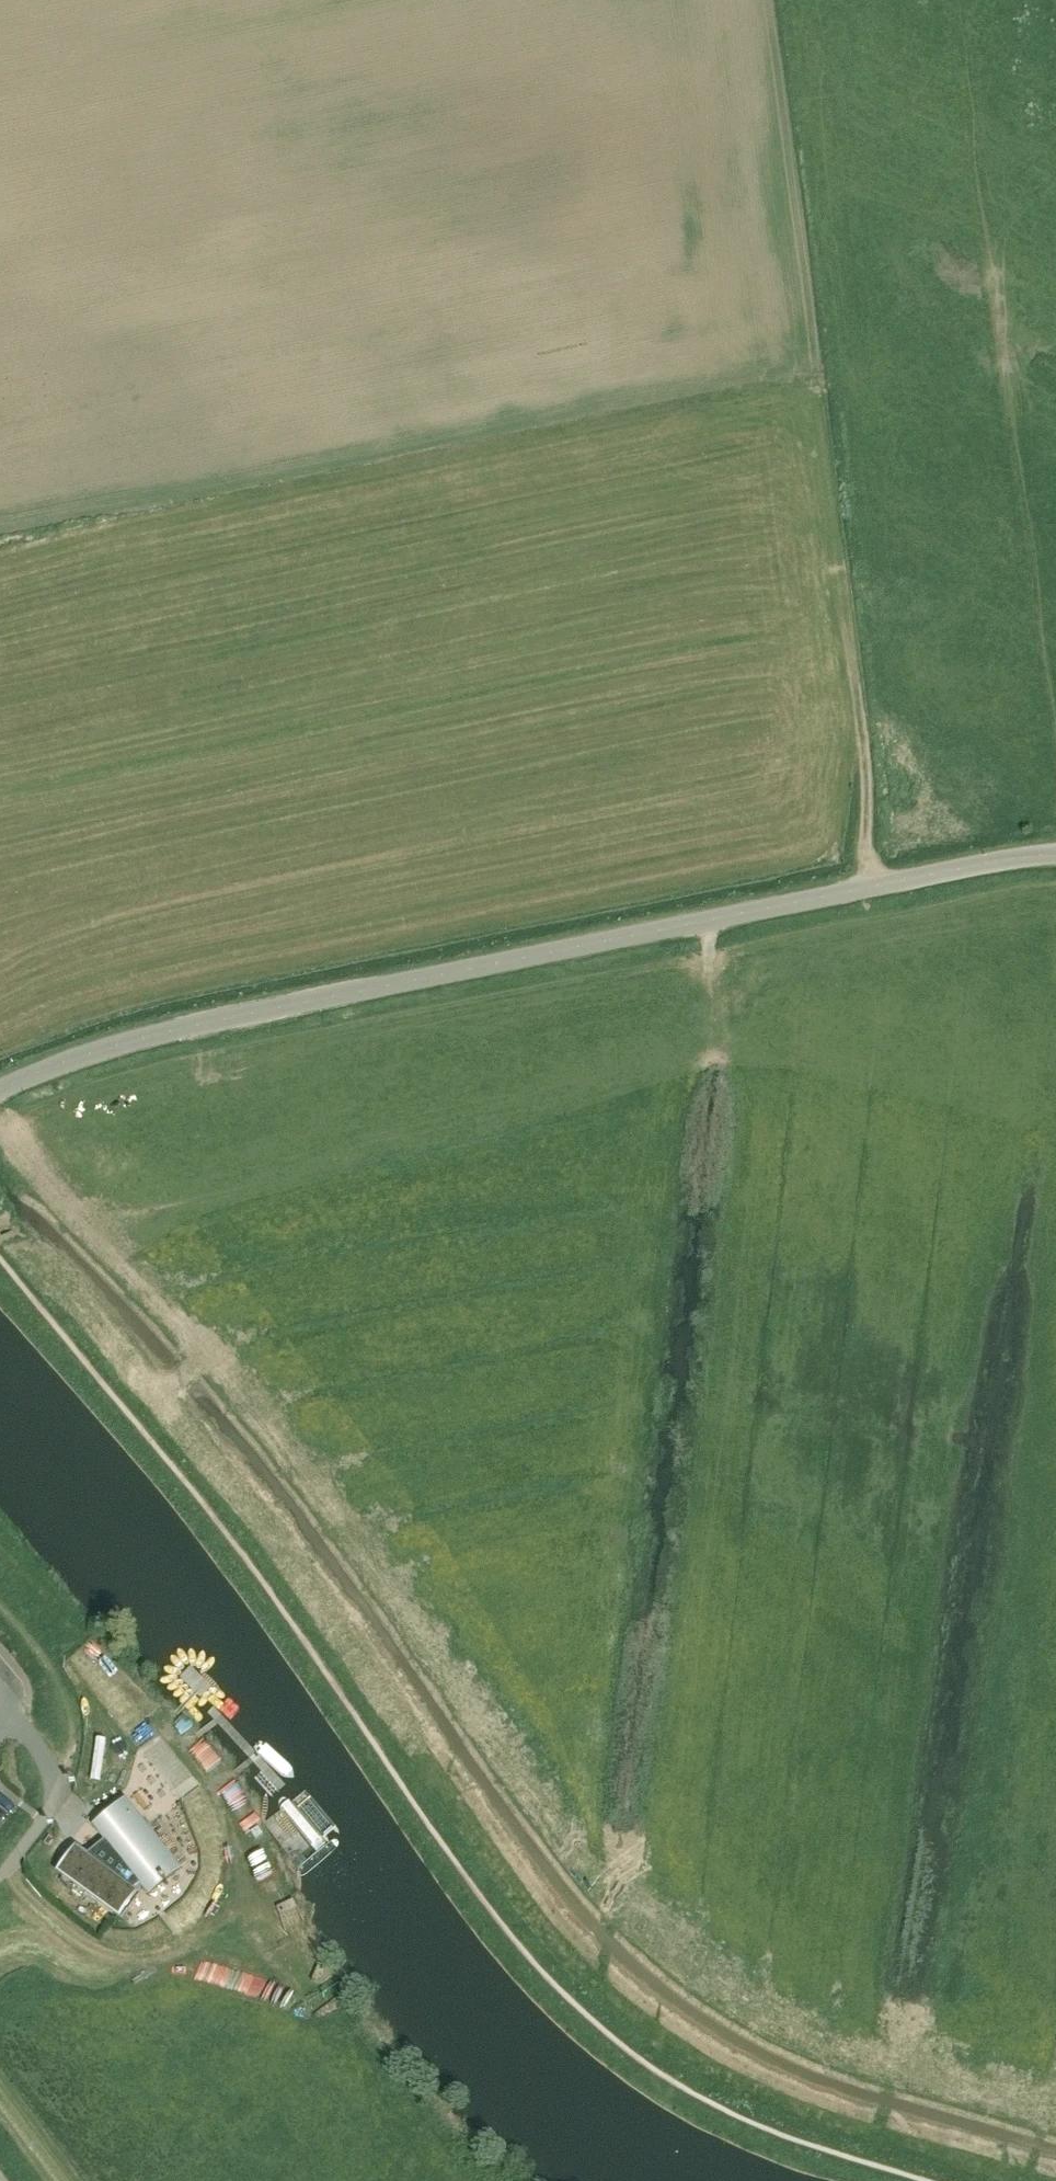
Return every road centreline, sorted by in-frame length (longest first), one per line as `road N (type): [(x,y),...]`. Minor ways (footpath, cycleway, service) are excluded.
road 1 (unclassified): [(1055,857),(233,1016),(138,1037),(0,1090)]
road 2 (unclassified): [(0,1876),(44,1821),(53,1789),(41,1751),(0,1717)]

